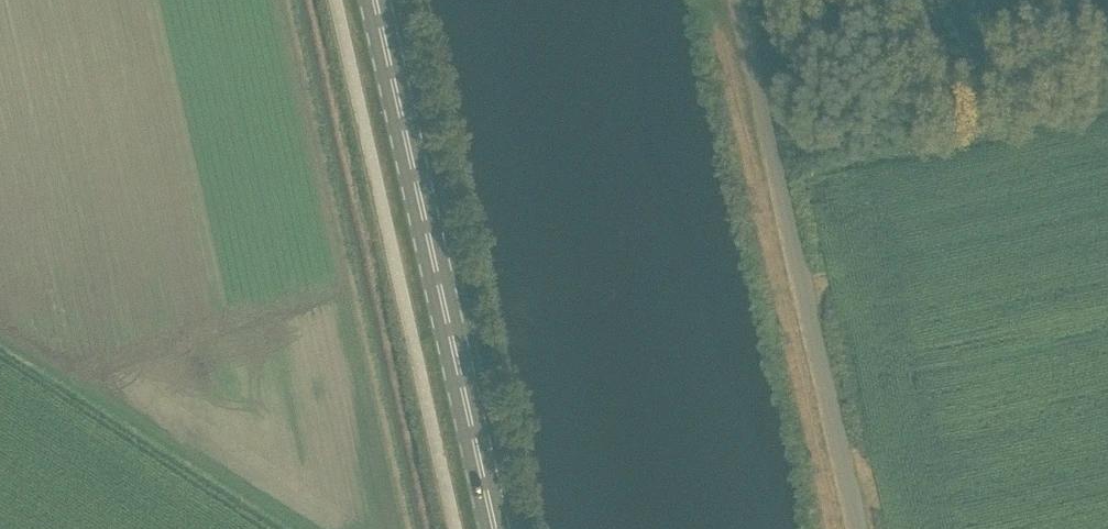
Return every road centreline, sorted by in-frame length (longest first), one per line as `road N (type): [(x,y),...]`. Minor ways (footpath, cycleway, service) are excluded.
road 1 (unclassified): [(864,528),(744,0)]
road 2 (secondary): [(494,528),(375,0)]

